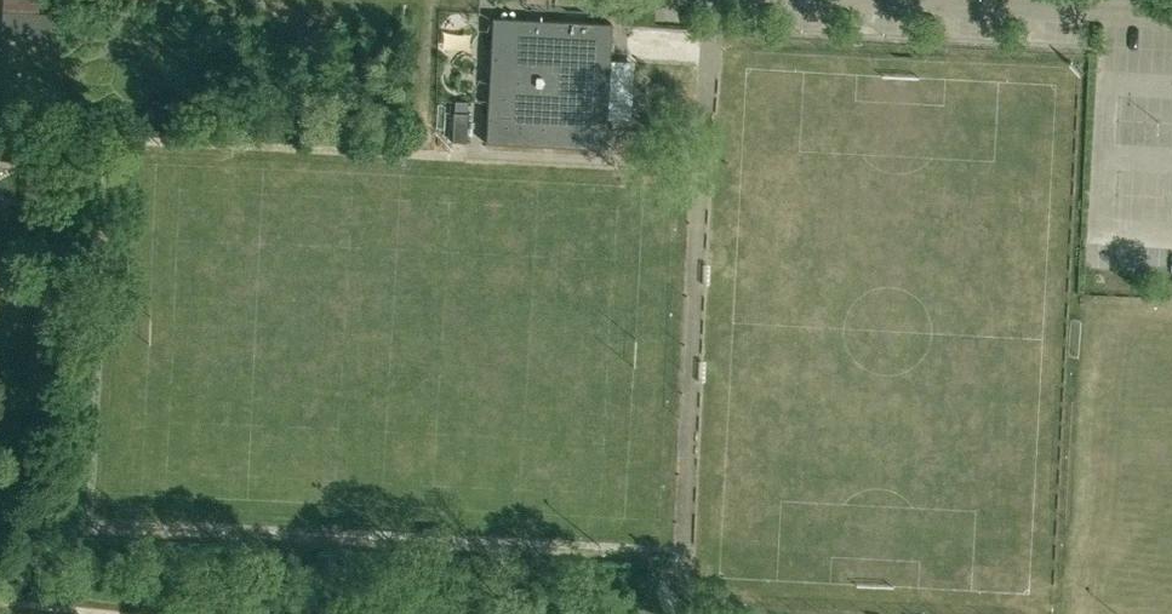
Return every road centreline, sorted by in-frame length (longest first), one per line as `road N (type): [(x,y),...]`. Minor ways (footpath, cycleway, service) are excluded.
road 1 (unclassified): [(1171,13),(924,1)]

